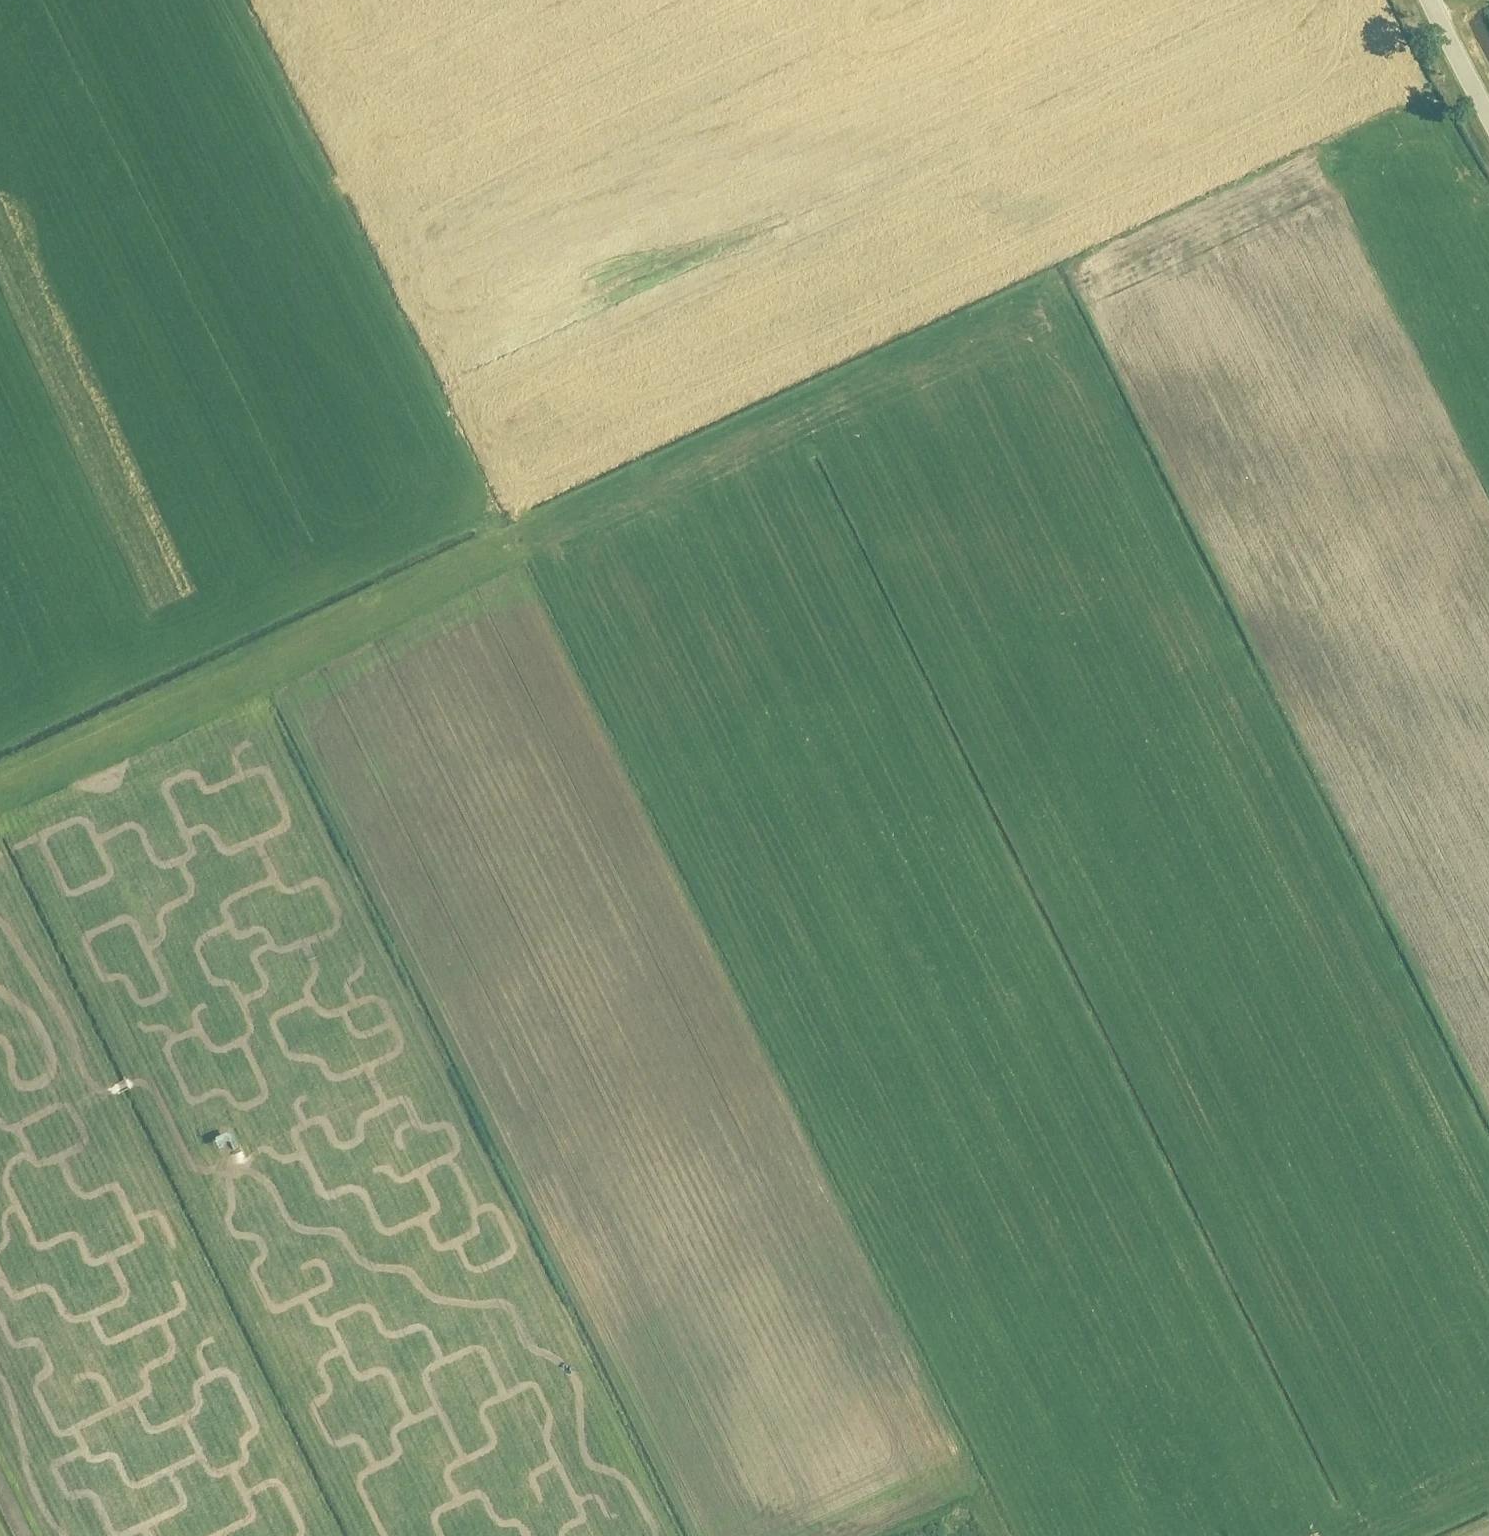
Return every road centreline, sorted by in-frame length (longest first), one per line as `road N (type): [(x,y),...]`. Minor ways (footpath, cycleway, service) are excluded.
road 1 (unclassified): [(1488,123),(1427,0)]

